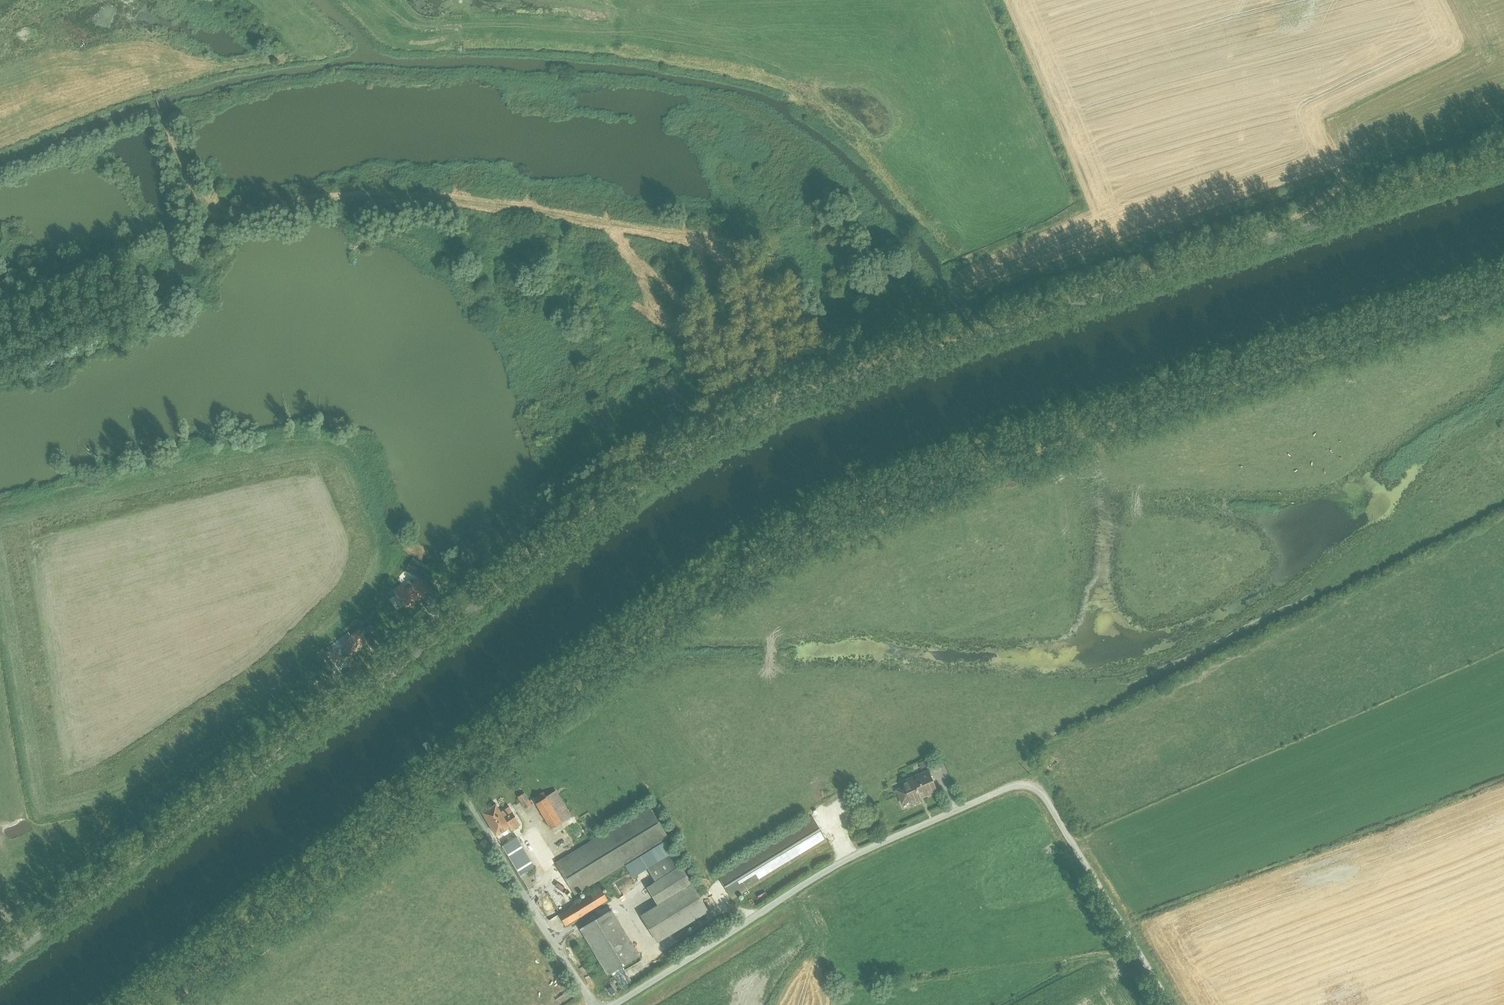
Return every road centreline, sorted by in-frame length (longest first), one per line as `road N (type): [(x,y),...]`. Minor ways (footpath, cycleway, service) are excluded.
road 1 (unclassified): [(1503,162),(811,391),(708,442),(0,964)]
road 2 (unclassified): [(611,1004),(854,855),(1024,785),(1049,803),(1170,1004)]
road 3 (unclassified): [(476,812),(596,1004)]

